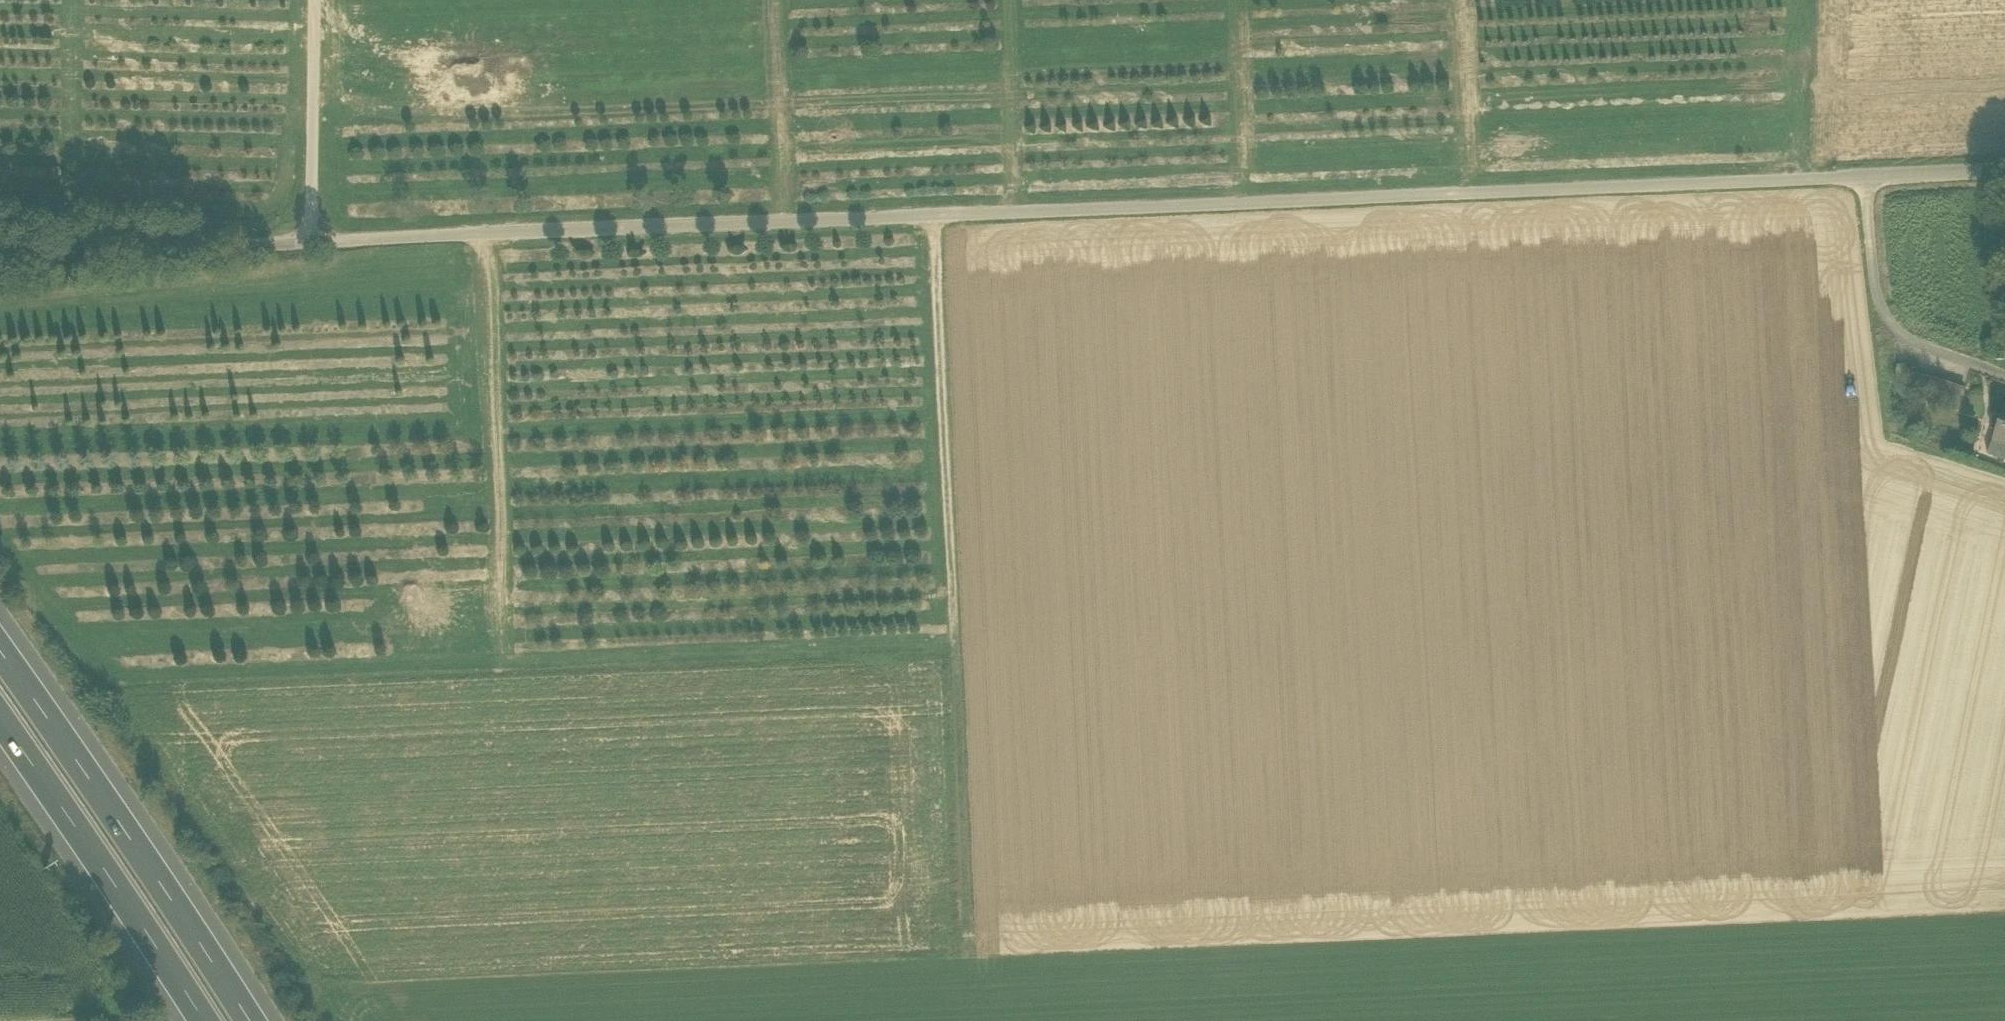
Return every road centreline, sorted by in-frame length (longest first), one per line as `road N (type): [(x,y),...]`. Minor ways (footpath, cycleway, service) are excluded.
road 1 (unclassified): [(0,256),(1866,179)]
road 2 (track): [(937,213),(966,955)]
road 3 (motorway): [(249,1020),(0,650)]
road 4 (motorway): [(0,713),(207,1020)]
road 5 (residential): [(2004,375),(1884,330),(1866,179)]
road 6 (track): [(310,246),(314,0)]
road 7 (residential): [(1866,179),(2004,174)]

